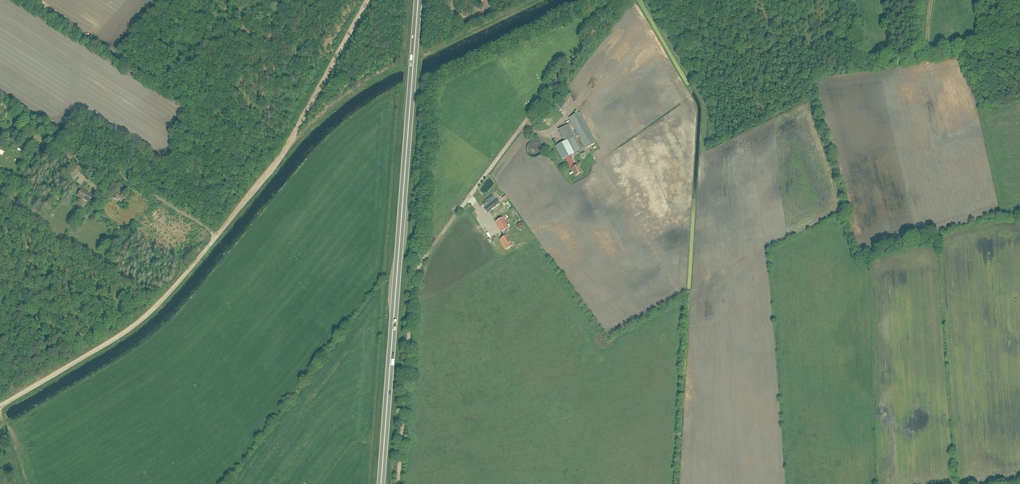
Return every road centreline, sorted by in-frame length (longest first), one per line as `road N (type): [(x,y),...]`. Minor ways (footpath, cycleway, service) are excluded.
road 1 (trunk): [(381,483),(419,0)]
road 2 (track): [(216,236),(286,148),(368,0)]
road 3 (track): [(0,406),(144,318),(216,236)]
road 4 (unclassified): [(615,0),(459,211)]
road 5 (track): [(216,236),(0,95)]
road 6 (track): [(419,266),(397,483)]
road 7 (track): [(290,142),(401,67)]

